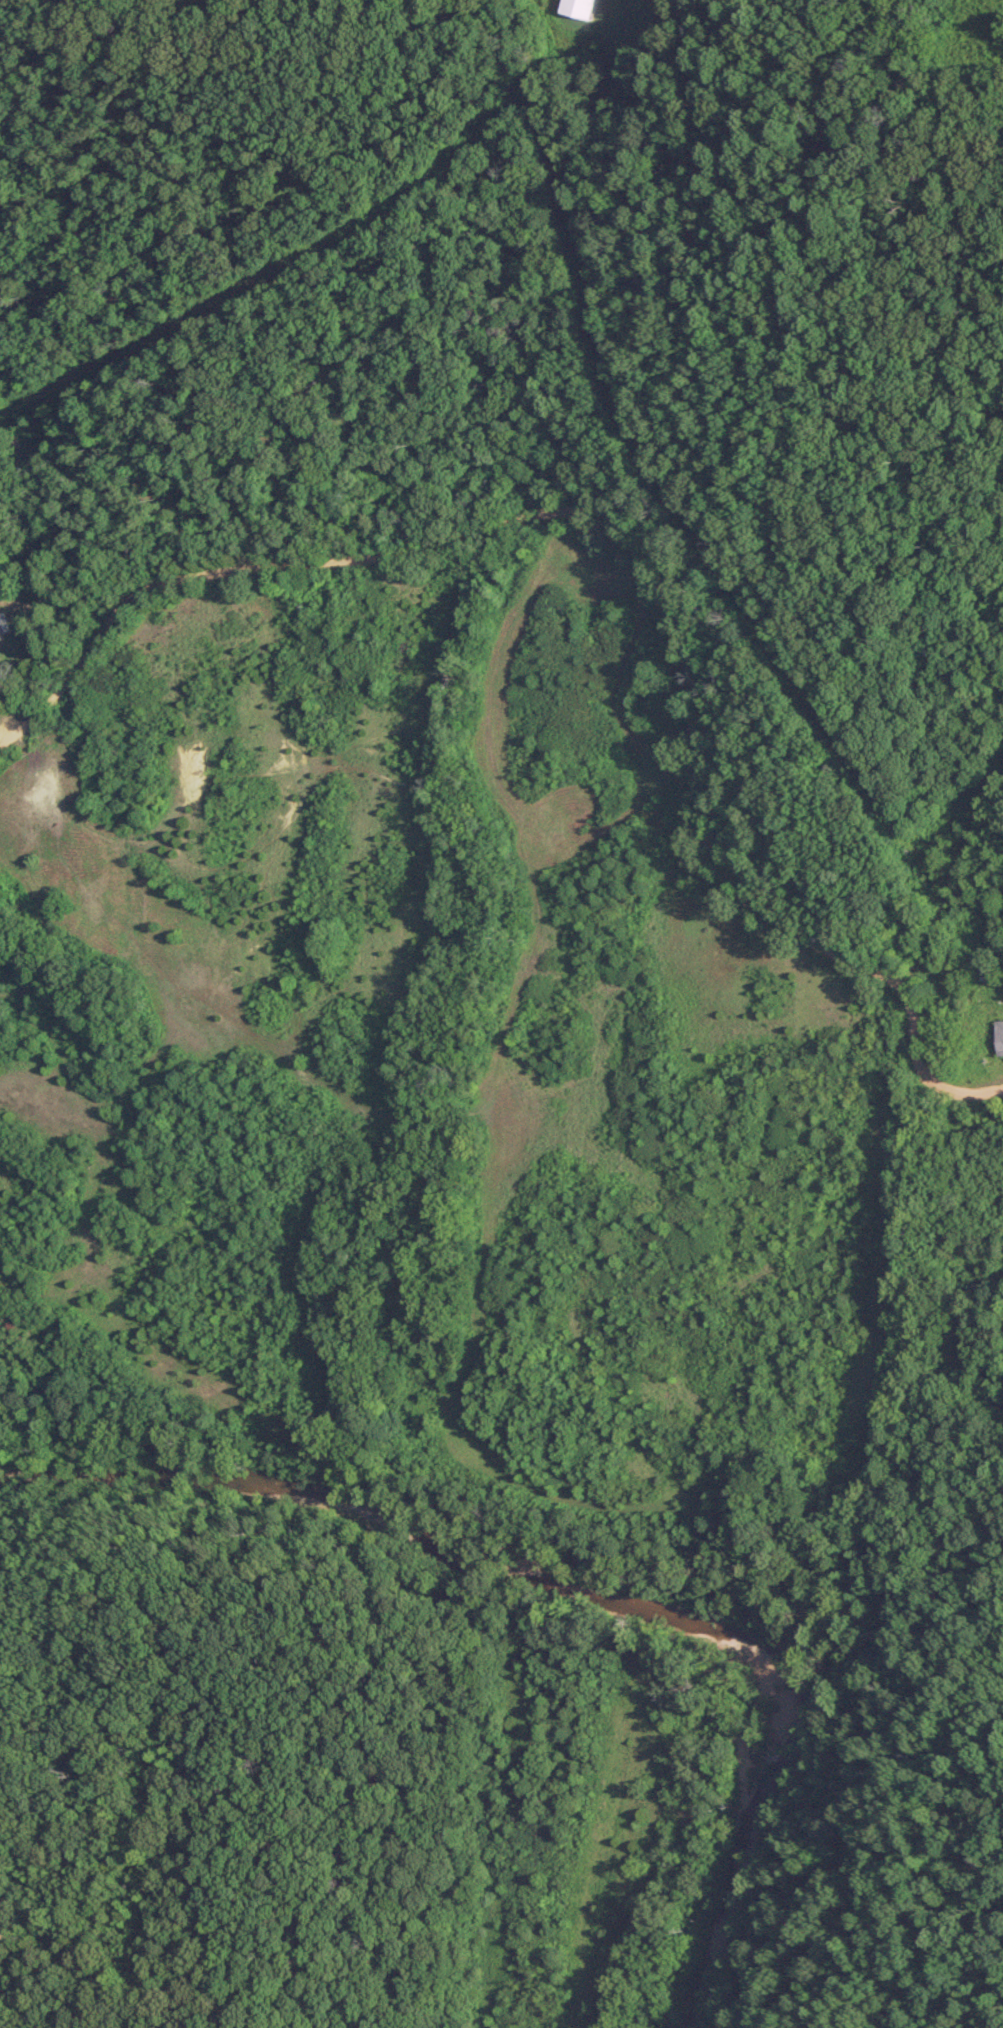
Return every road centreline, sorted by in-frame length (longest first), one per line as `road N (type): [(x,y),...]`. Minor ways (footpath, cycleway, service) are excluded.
road 1 (residential): [(1002,1092),(939,1089),(918,1017),(894,979),(759,915),(707,857),(688,766),(672,606),(641,558),(606,524),(576,509),(372,567),(257,567),(150,585),(97,636),(47,707),(0,744)]

